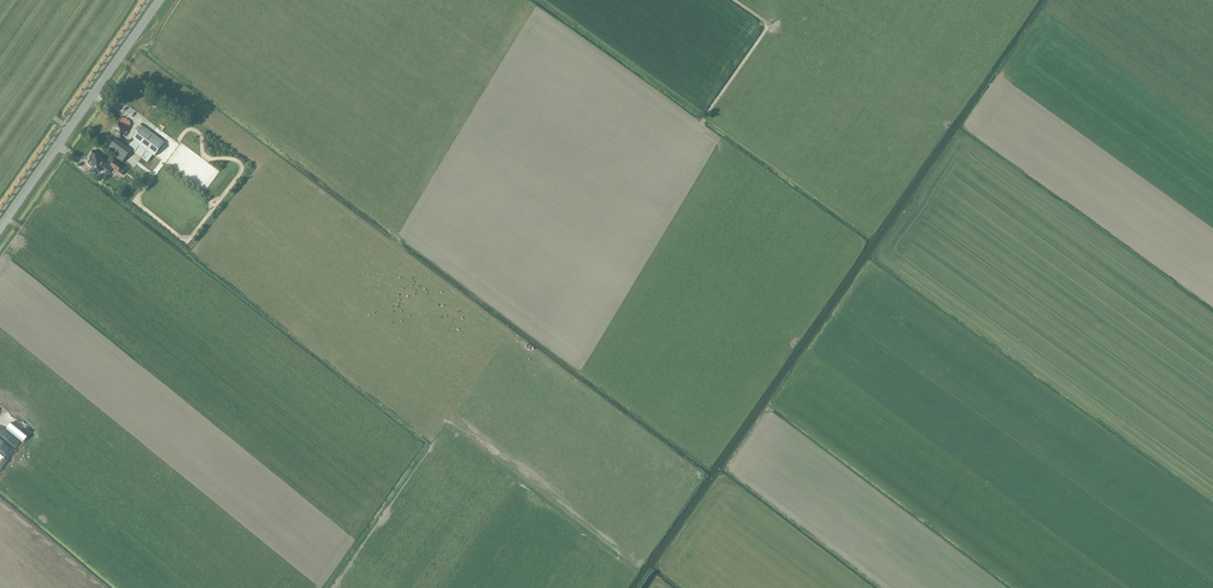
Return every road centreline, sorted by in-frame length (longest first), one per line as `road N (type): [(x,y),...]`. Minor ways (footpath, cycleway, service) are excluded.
road 1 (tertiary): [(0,228),(159,0)]

